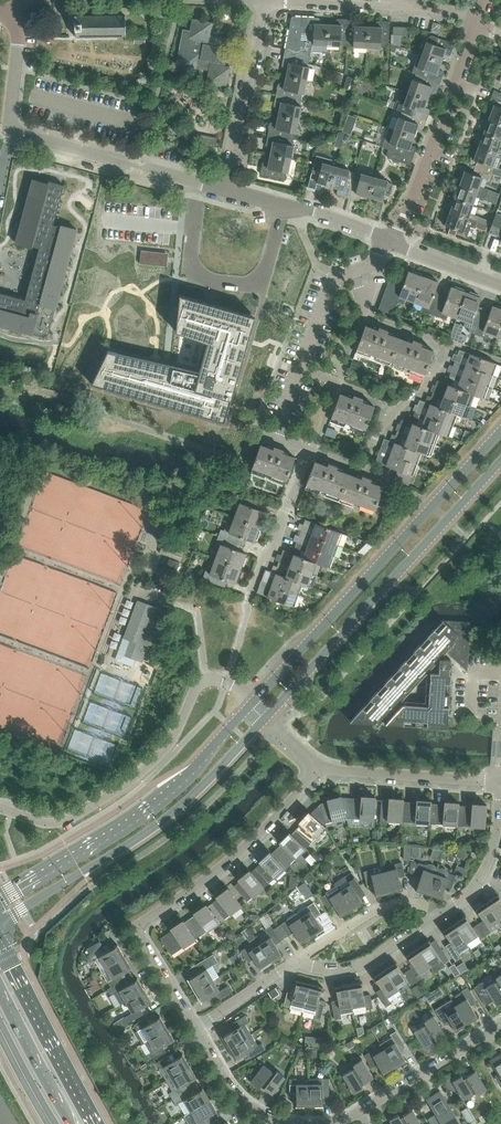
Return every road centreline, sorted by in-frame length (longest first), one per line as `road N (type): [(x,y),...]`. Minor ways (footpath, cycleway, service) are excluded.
road 1 (tertiary): [(500,431),(255,701)]
road 2 (residential): [(195,1030),(135,930),(260,837),(317,767)]
road 3 (tertiary): [(269,715),(500,461)]
road 4 (tertiary): [(0,921),(147,832),(269,715)]
road 5 (residential): [(223,190),(10,134),(20,16)]
road 6 (residential): [(310,453),(366,469),(377,439),(447,351),(369,315),(354,271)]
road 7 (tertiary): [(255,701),(160,798),(0,895)]
road 8 (residential): [(235,687),(201,682),(167,748),(63,823),(0,806)]
road 9 (residential): [(394,244),(476,23)]
road 10 (secondary): [(100,1123),(0,941)]
road 11 (residential): [(286,443),(276,431),(332,282),(354,271)]
road 12 (residential): [(223,190),(262,0)]
road 13 (residential): [(338,1123),(500,1027)]
road 14 (residential): [(500,782),(317,767)]
road 15 (residential): [(383,238),(223,190)]
road 16 (residential): [(441,915),(422,906),(384,906),(296,962)]
road 17 (residential): [(296,962),(326,971),(358,967),(441,915)]
road 18 (residential): [(249,591),(310,453)]
road 19 (secondary): [(0,990),(71,1123)]
road 20 (residential): [(441,915),(486,873),(500,786)]
road 21 (residential): [(195,1030),(239,1101),(282,1123)]
road 22 (residential): [(195,1030),(296,962)]

